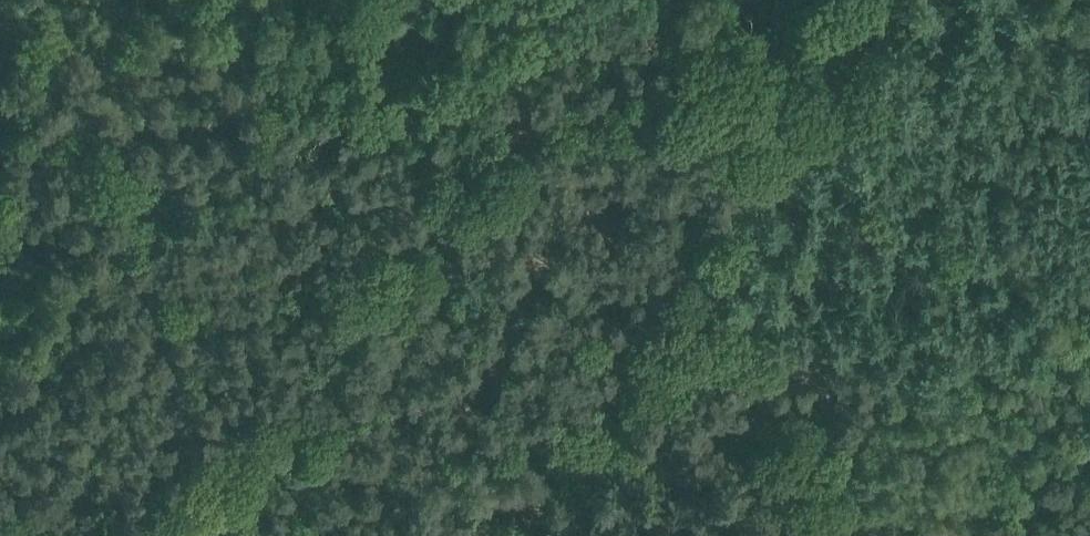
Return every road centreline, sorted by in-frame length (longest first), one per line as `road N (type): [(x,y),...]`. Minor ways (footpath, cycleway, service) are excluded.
road 1 (track): [(891,7),(706,295)]
road 2 (track): [(706,295),(610,458),(579,535)]

